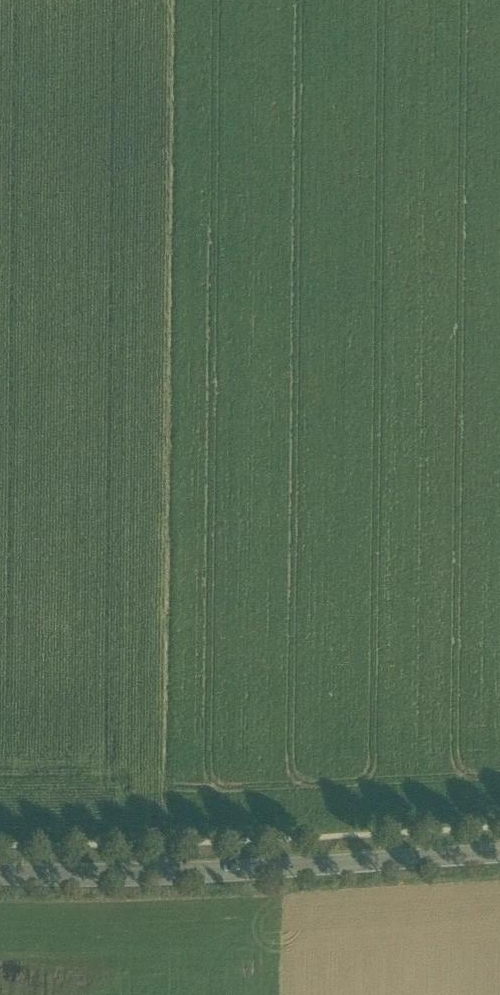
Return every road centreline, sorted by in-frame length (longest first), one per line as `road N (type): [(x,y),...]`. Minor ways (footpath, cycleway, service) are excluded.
road 1 (tertiary): [(499,855),(166,876),(0,876)]

